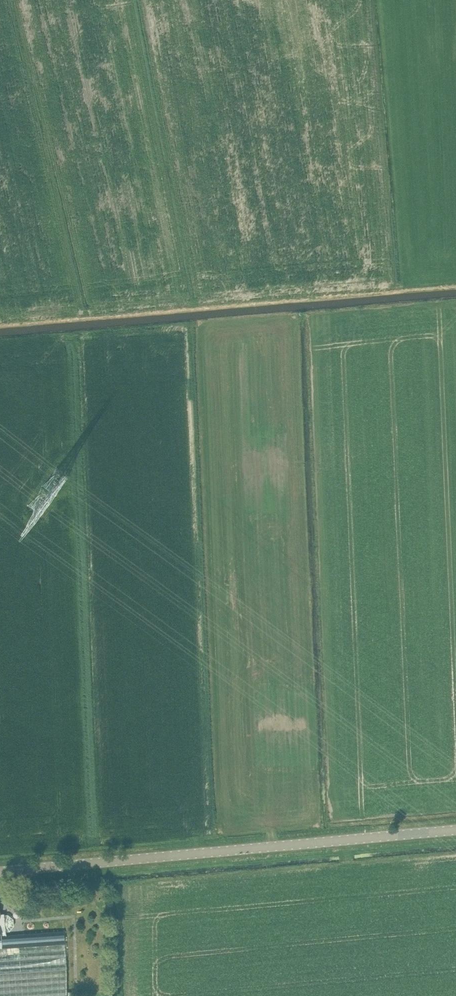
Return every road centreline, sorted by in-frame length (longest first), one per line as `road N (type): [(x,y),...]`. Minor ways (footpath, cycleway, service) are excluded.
road 1 (tertiary): [(0,871),(455,830)]

